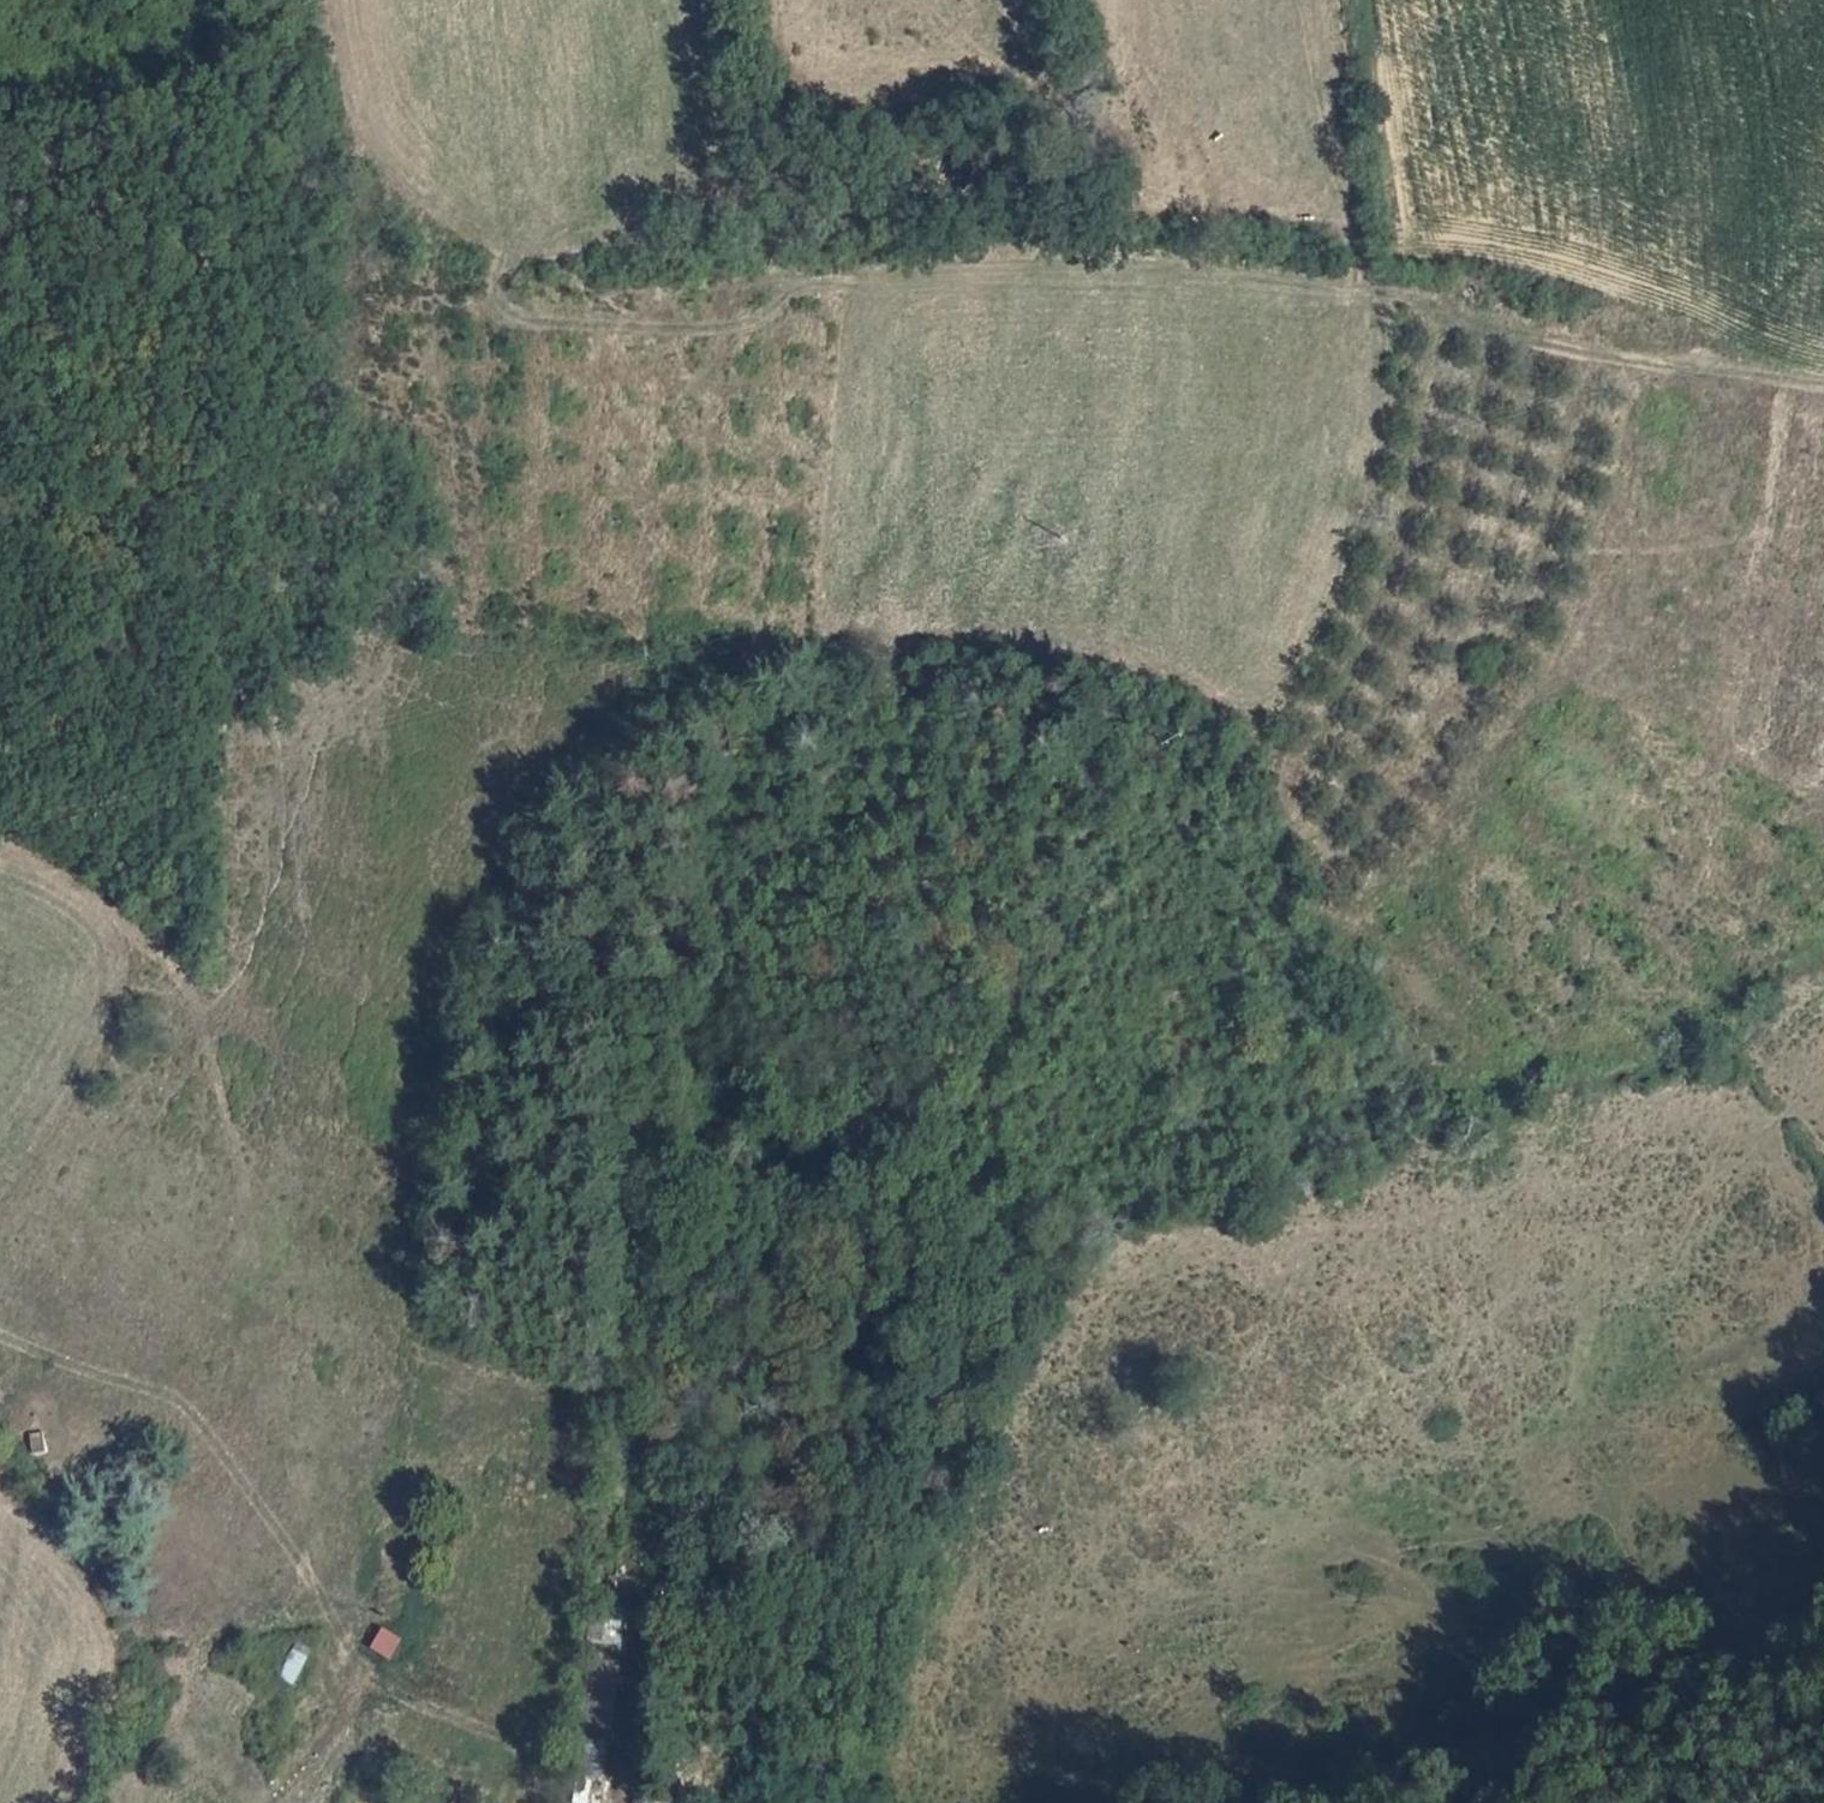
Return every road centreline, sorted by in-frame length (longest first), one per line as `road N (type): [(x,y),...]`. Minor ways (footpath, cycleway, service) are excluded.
road 1 (unclassified): [(1823,1592),(1627,1708),(1400,1767),(1307,1802)]
road 2 (track): [(1451,1753),(1604,1765),(1747,1711),(1823,1671)]

